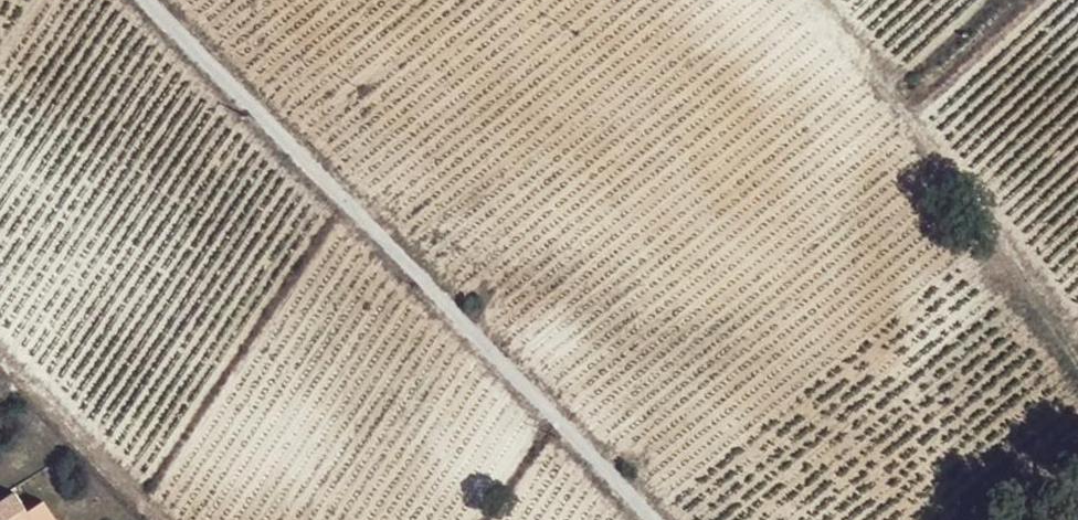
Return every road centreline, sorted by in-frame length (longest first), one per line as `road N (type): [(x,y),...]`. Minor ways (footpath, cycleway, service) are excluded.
road 1 (unclassified): [(655,519),(151,0)]

